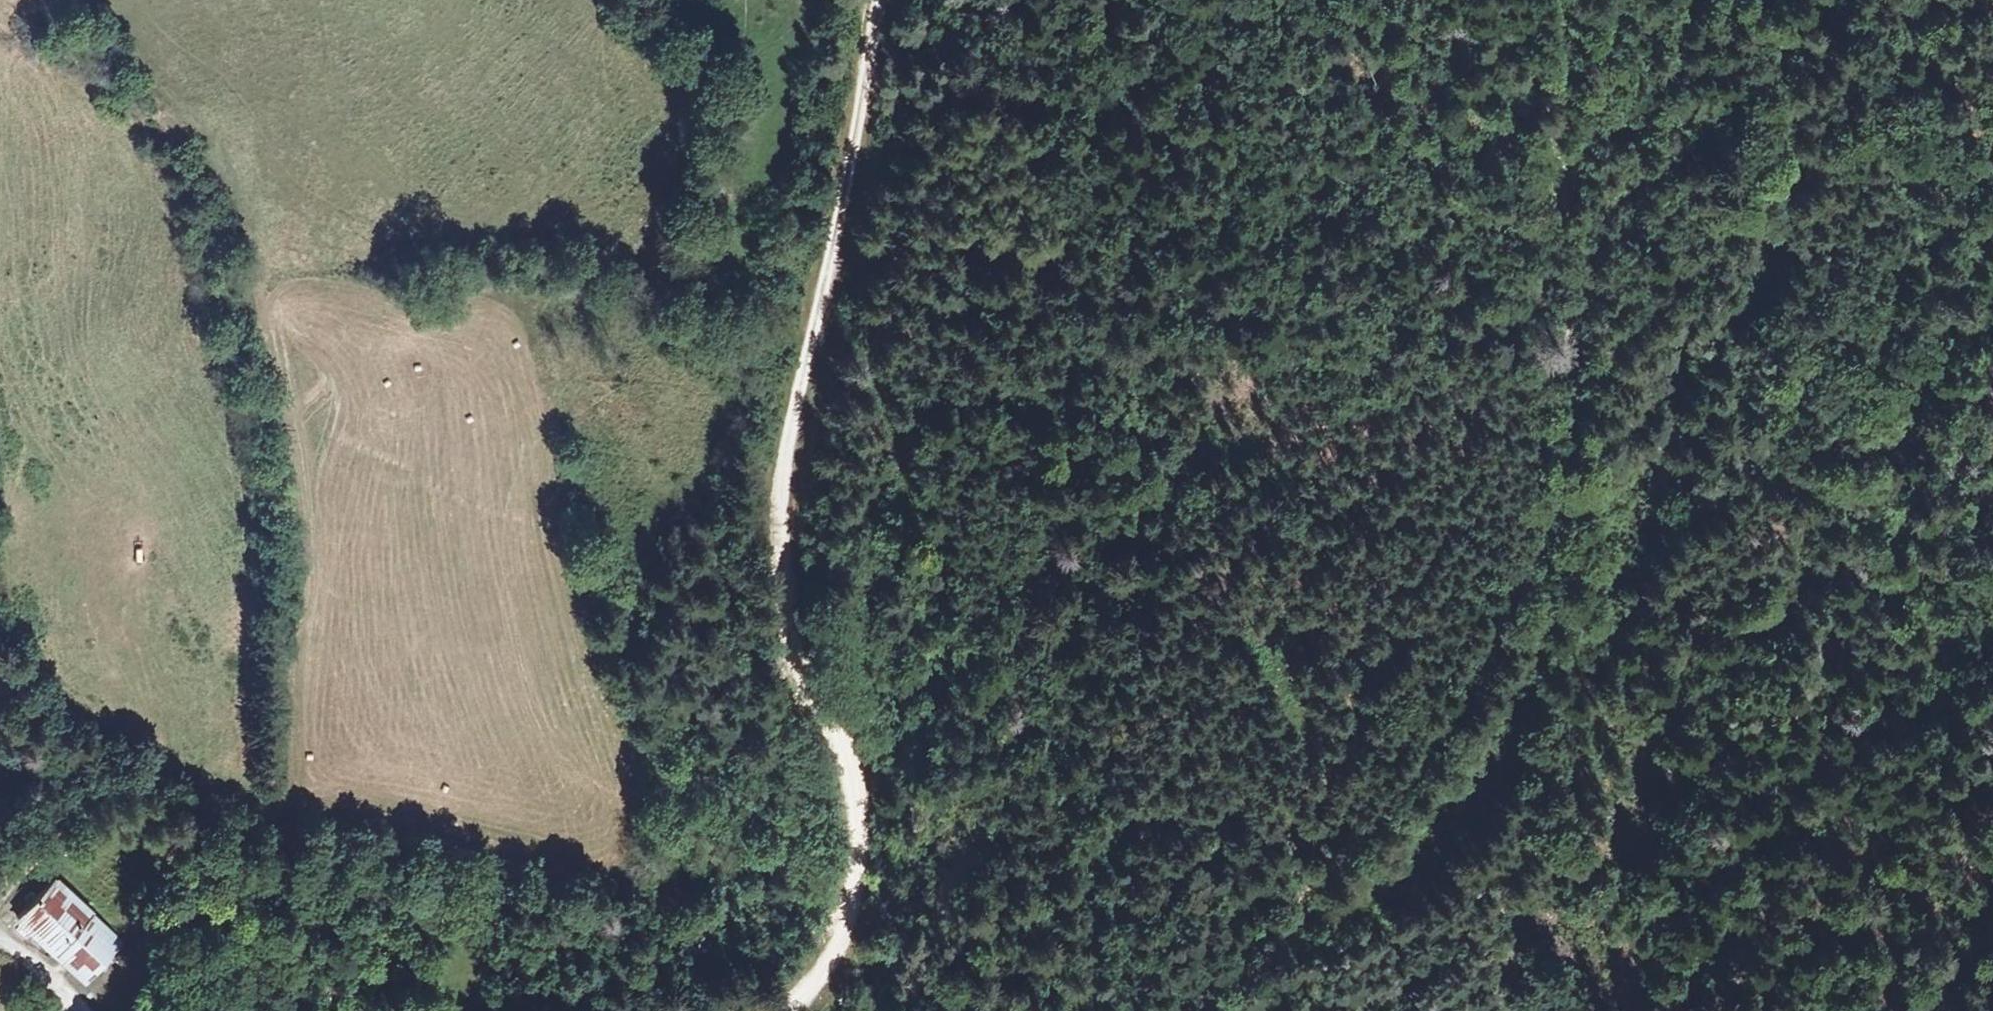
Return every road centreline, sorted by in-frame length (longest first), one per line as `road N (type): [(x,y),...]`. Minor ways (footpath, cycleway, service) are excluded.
road 1 (track): [(1249,1010),(1520,588),(1570,362),(1567,0)]
road 2 (track): [(764,1010),(808,970),(849,873),(850,810),(839,745),(810,703),(783,611),(781,499),(873,0)]

